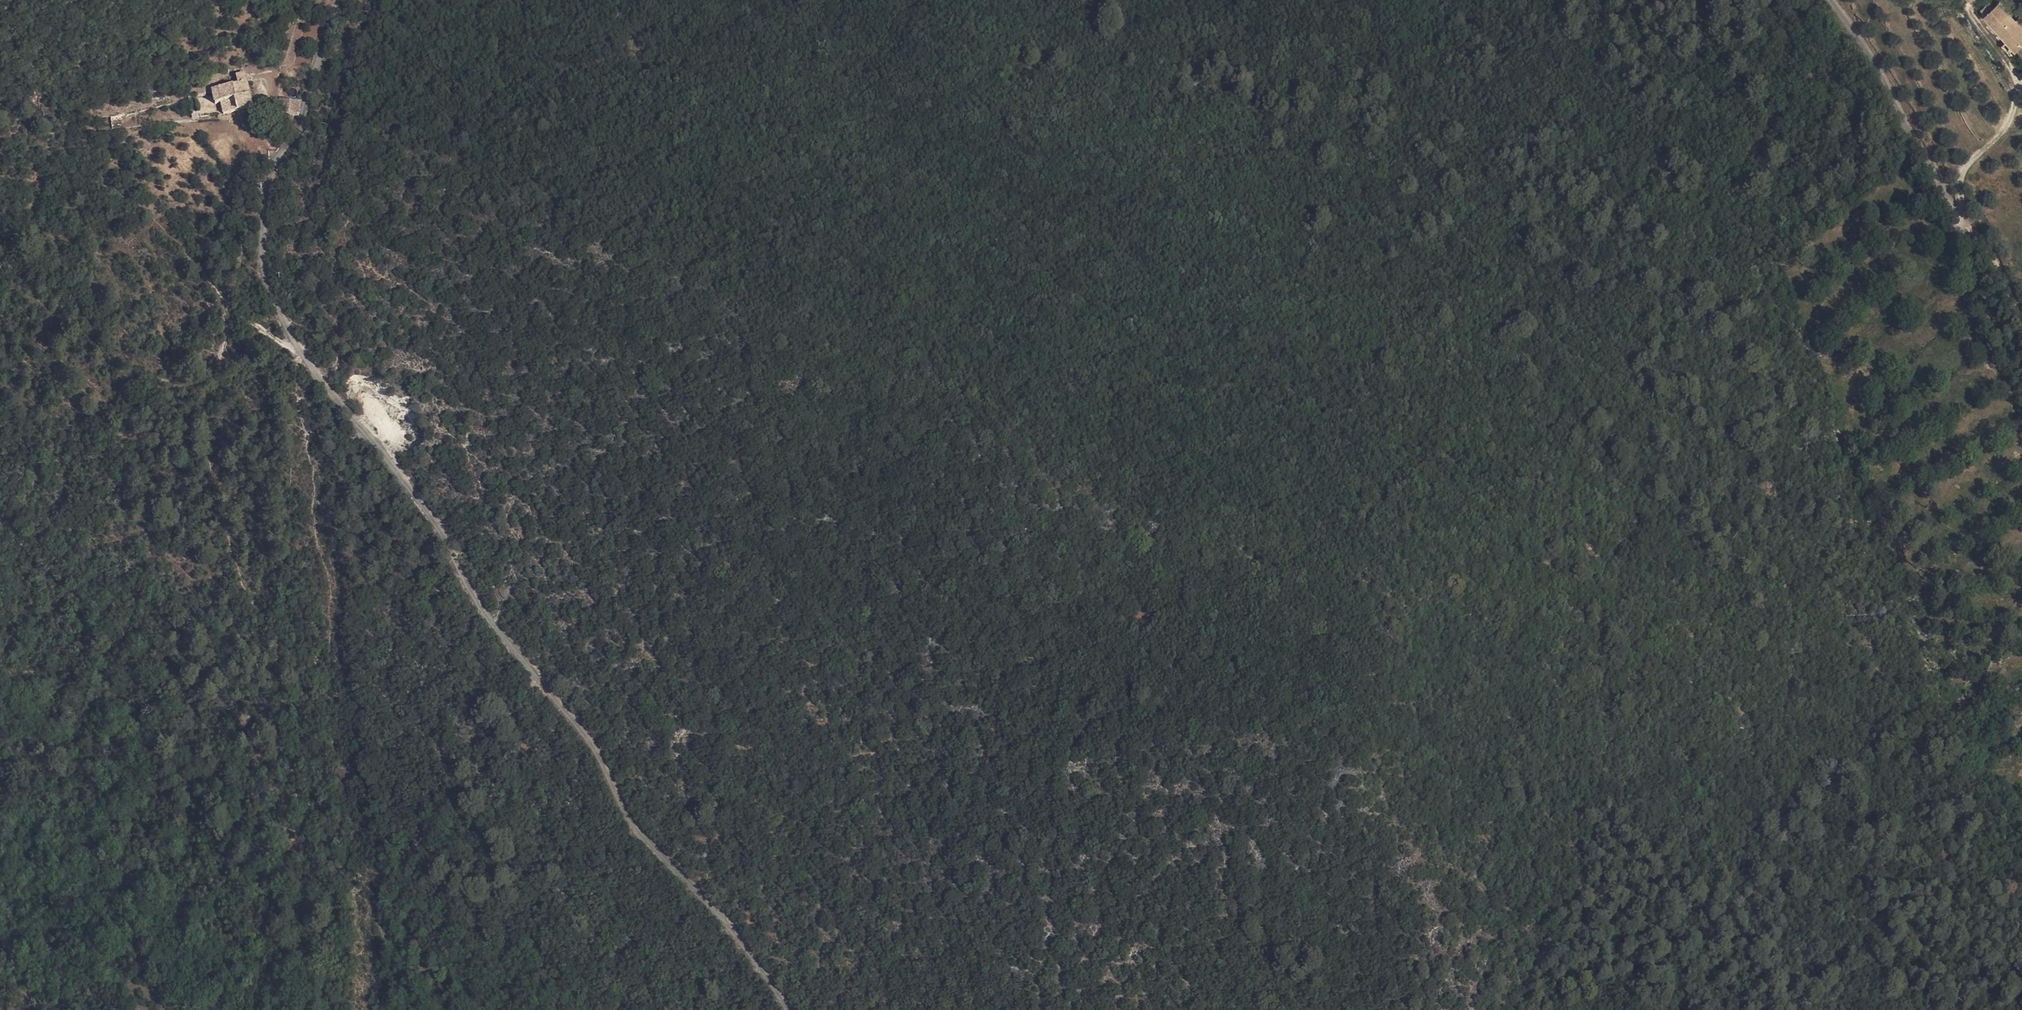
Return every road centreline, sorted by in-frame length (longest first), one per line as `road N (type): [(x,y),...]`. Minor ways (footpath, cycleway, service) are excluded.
road 1 (unclassified): [(787,1009),(698,893),(633,824),(585,732),(471,591),(443,533),(299,349),(274,298),(262,255),(265,196),(303,118),(337,0)]
road 2 (track): [(1962,220),(1963,169),(2004,129),(2017,96),(1969,4)]

